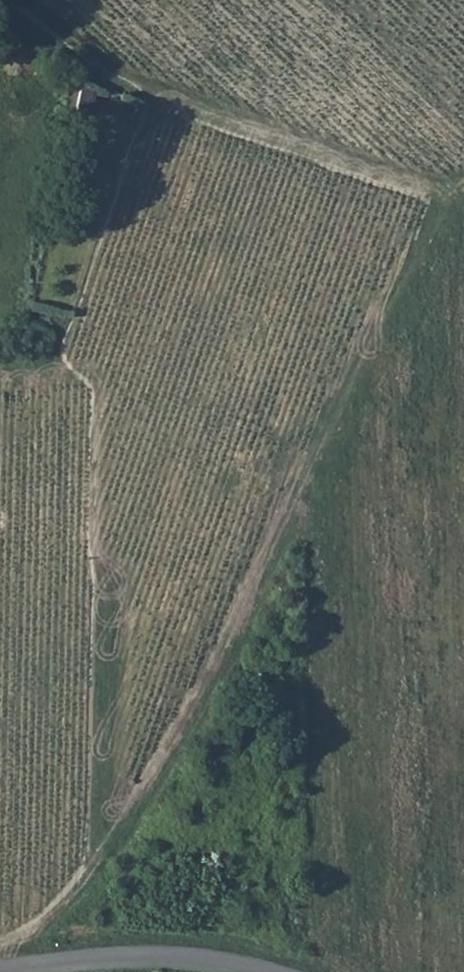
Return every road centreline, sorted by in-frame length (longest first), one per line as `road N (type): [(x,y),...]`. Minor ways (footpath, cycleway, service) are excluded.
road 1 (track): [(34,971),(56,930),(177,775),(286,519),(365,359),(463,191)]
road 2 (track): [(11,0),(119,75),(454,199)]
road 3 (unclassified): [(37,971),(131,962),(230,964),(253,971)]

